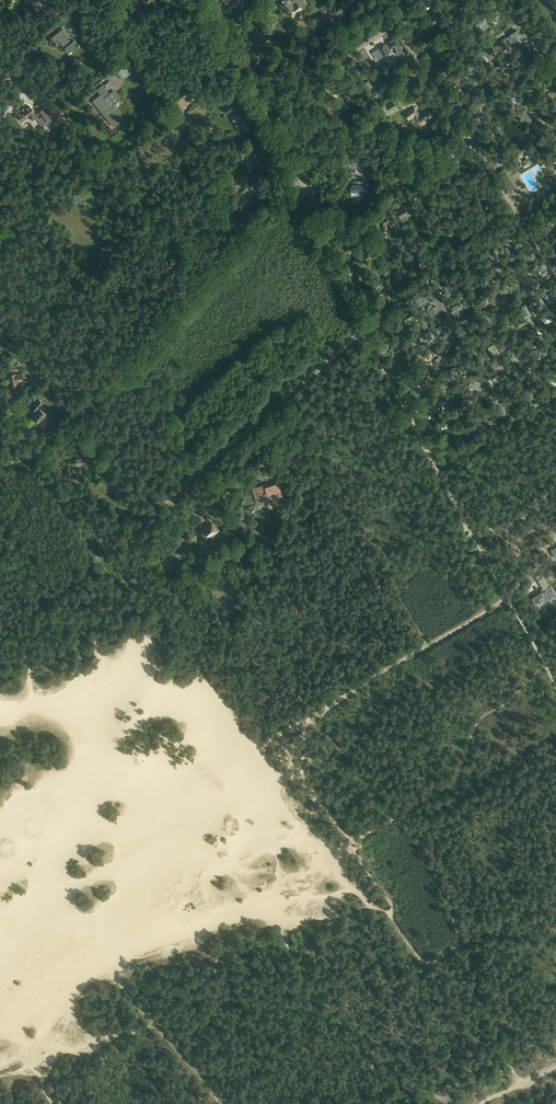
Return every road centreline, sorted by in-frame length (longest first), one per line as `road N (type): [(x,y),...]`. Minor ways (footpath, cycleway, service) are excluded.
road 1 (track): [(555,686),(362,328),(110,550)]
road 2 (track): [(518,1086),(511,1067),(385,911),(351,891),(283,907)]
road 3 (unclassified): [(387,22),(555,273)]
road 4 (unclassified): [(362,328),(334,274),(332,237),(268,120)]
road 5 (track): [(283,907),(287,947),(397,1103)]
road 6 (unclassified): [(268,120),(278,104),(381,35),(387,22)]
road 7 (track): [(555,894),(427,966)]
road 8 (unclassified): [(268,120),(200,0)]
road 9 (track): [(56,1103),(151,1022)]
road 10 (track): [(38,449),(110,550)]
road 11 (track): [(0,232),(68,169),(97,158)]
road 12 (track): [(97,158),(21,65)]

